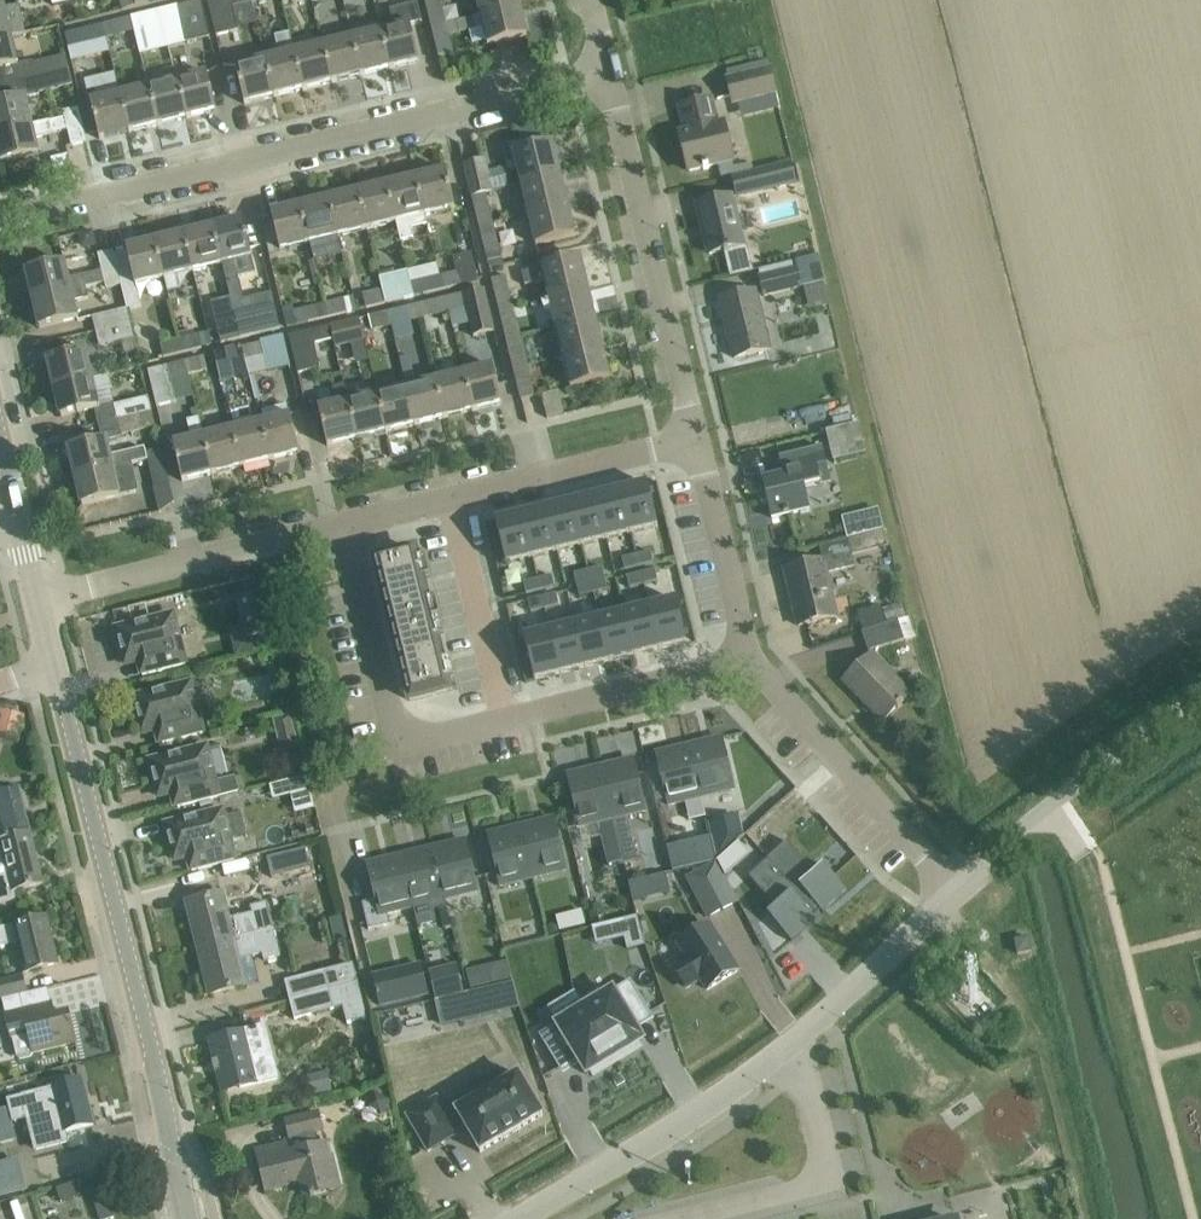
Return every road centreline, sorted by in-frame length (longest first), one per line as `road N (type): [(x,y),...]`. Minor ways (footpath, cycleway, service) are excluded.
road 1 (residential): [(525,1218),(783,1050),(959,894),(749,659)]
road 2 (residential): [(0,219),(607,72)]
road 3 (tertiary): [(187,1218),(55,663)]
road 4 (residential): [(695,440),(607,72)]
road 5 (residential): [(39,601),(345,523)]
road 6 (unclassified): [(502,720),(437,735),(397,722),(345,523)]
road 7 (track): [(959,894),(998,844),(1200,696)]
road 8 (residential): [(447,499),(695,440)]
road 9 (unclassified): [(749,659),(502,720)]
road 10 (residential): [(502,720),(447,499)]
road 11 (residential): [(749,659),(695,440)]

